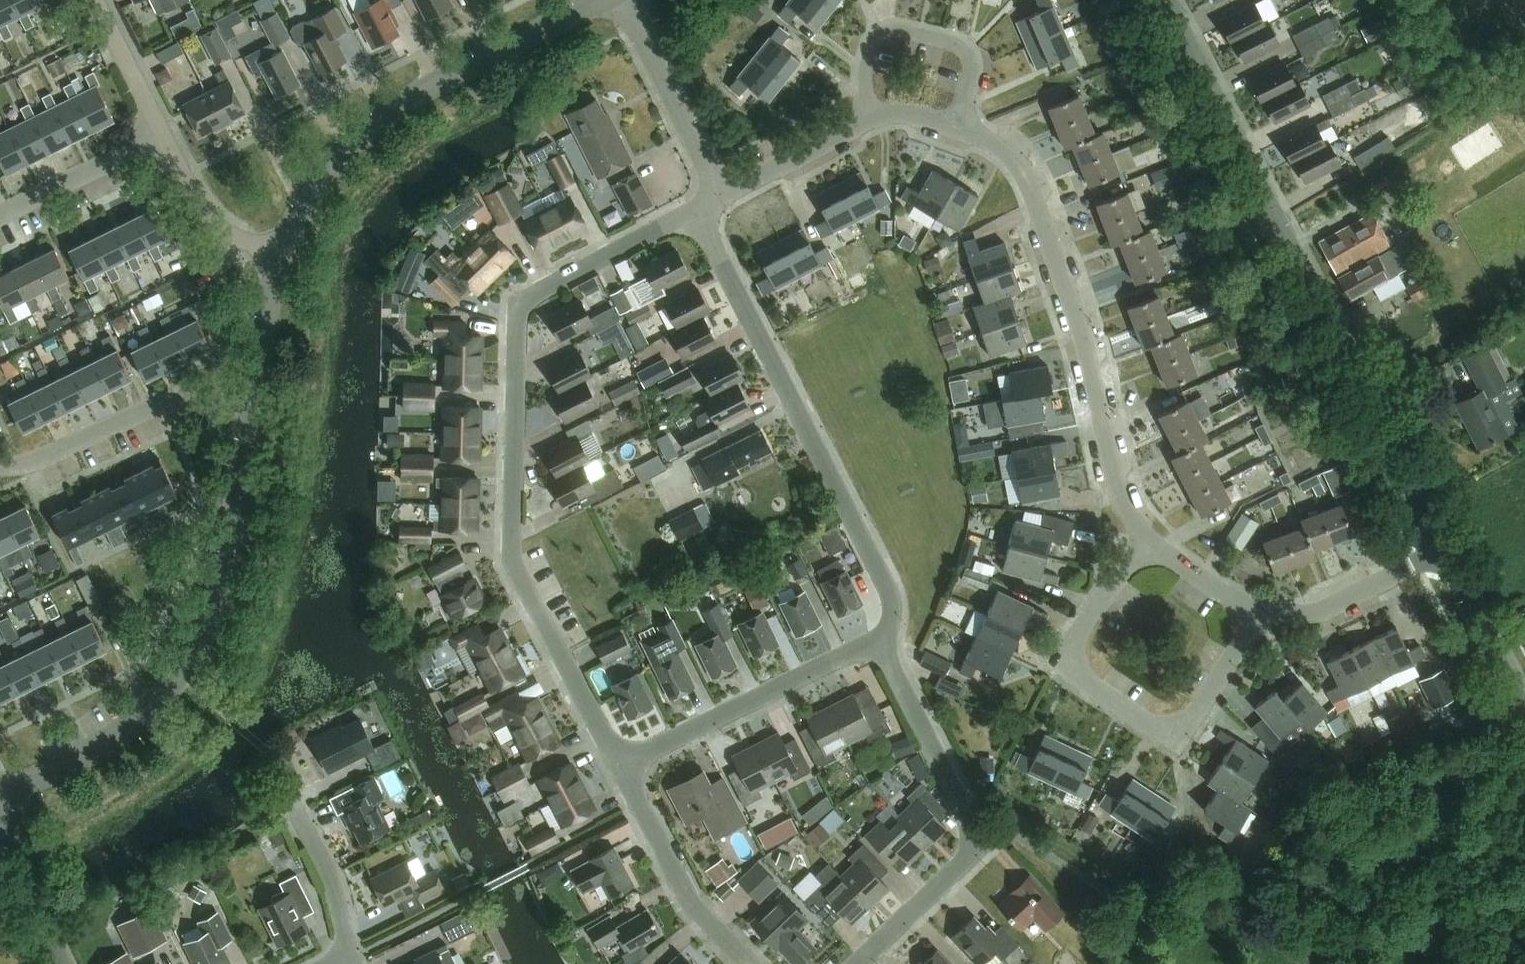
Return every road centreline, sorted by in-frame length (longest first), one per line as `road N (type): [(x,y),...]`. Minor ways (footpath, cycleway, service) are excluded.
road 1 (residential): [(621,766),(512,560),(517,321),(538,291),(696,211)]
road 2 (tertiary): [(1441,551),(1168,0)]
road 3 (residential): [(0,793),(76,759),(142,716),(179,677),(212,614),(225,567),(251,406)]
road 4 (residential): [(878,639),(891,619),(890,595),(696,211)]
road 5 (residential): [(1146,534),(1117,488),(1079,328),(1035,199),(992,141),(959,129)]
road 6 (residential): [(1146,534),(1069,650),(1074,672),(1159,732),(1186,726),(1254,609)]
road 7 (residential): [(282,250),(333,157),(380,117),(597,0)]
road 8 (residential): [(878,639),(980,841),(856,963)]
road 9 (residential): [(621,766),(878,639)]
road 10 (residential): [(959,129),(971,53),(961,43),(891,26),(871,38),(861,73),(873,120)]
road 11 (residential): [(0,458),(52,455),(160,403),(251,406)]
road 12 (residential): [(746,963),(691,904),(621,766)]
road 13 (residential): [(718,196),(625,0)]
road 14 (residential): [(1254,609),(1299,613),(1333,605),(1441,551)]
road 15 (residential): [(342,963),(333,881),(281,778)]
road 16 (tertiary): [(1524,716),(1441,551)]
road 17 (residential): [(0,214),(162,134)]
road 18 (residential): [(282,250),(224,233),(203,212),(162,134)]
road 19 (residential): [(873,120),(718,196)]
road 20 (residential): [(251,406),(282,250)]
road 21 (residential): [(162,134),(95,0)]
road 22 (residential): [(63,963),(0,837)]
road 23 (residential): [(1254,609),(1196,576),(1146,534)]

